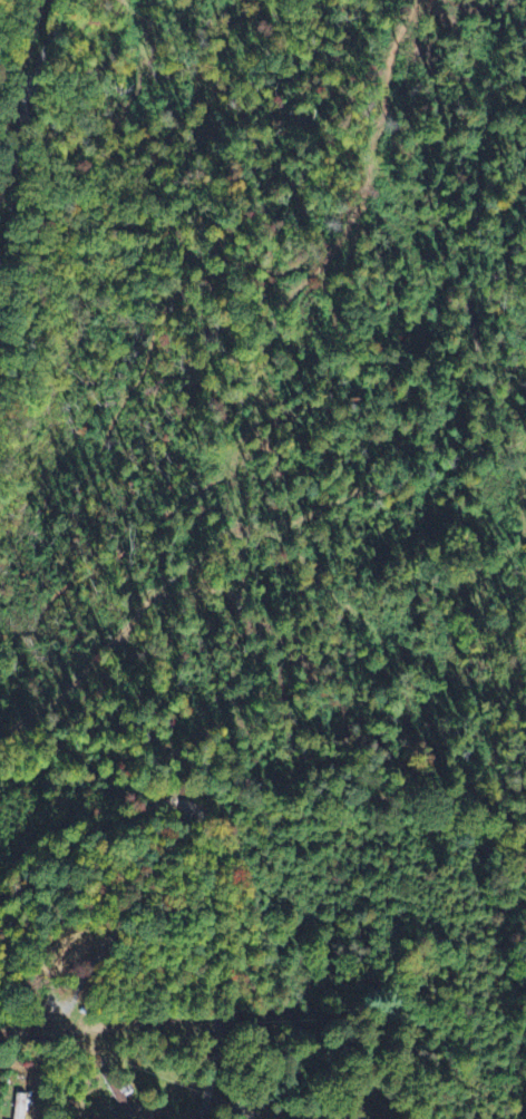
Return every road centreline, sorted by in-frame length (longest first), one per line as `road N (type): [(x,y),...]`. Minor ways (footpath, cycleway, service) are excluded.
road 1 (residential): [(184,801),(205,819),(212,843),(213,962),(228,1083),(242,1106),(279,1118)]
road 2 (residential): [(0,333),(22,135),(39,67),(70,0)]
road 3 (residential): [(67,1011),(186,821),(184,801)]
road 4 (residential): [(184,801),(165,800),(92,831),(0,897)]

